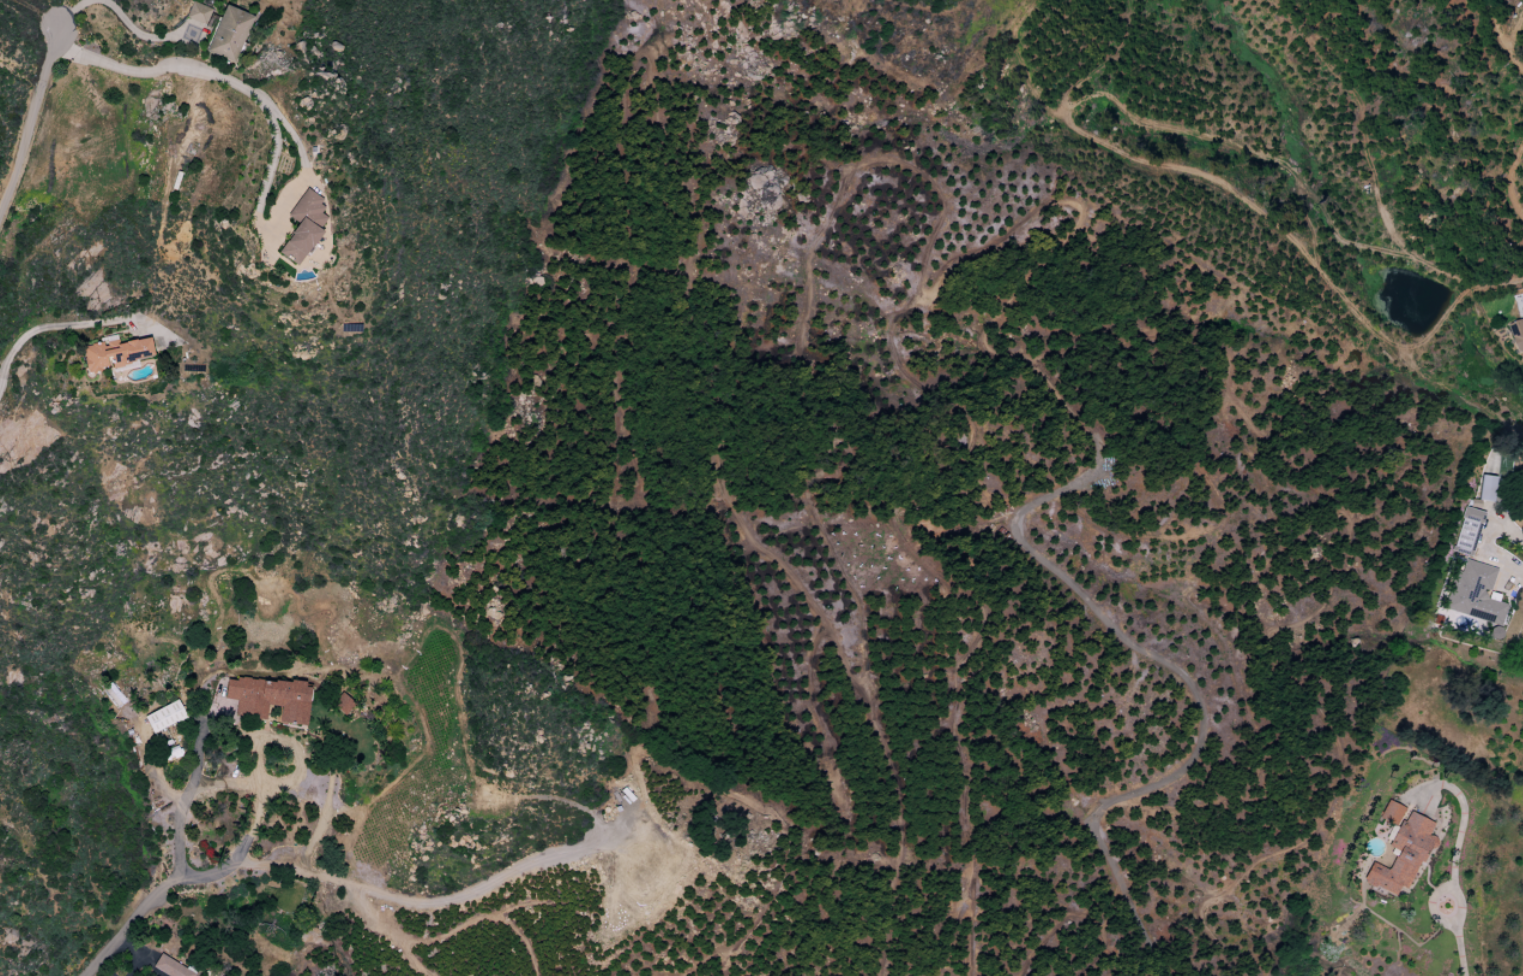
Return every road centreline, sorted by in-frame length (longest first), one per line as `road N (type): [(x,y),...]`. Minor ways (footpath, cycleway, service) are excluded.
road 1 (residential): [(94,975),(181,881),(194,766)]
road 2 (residential): [(55,46),(0,211)]

